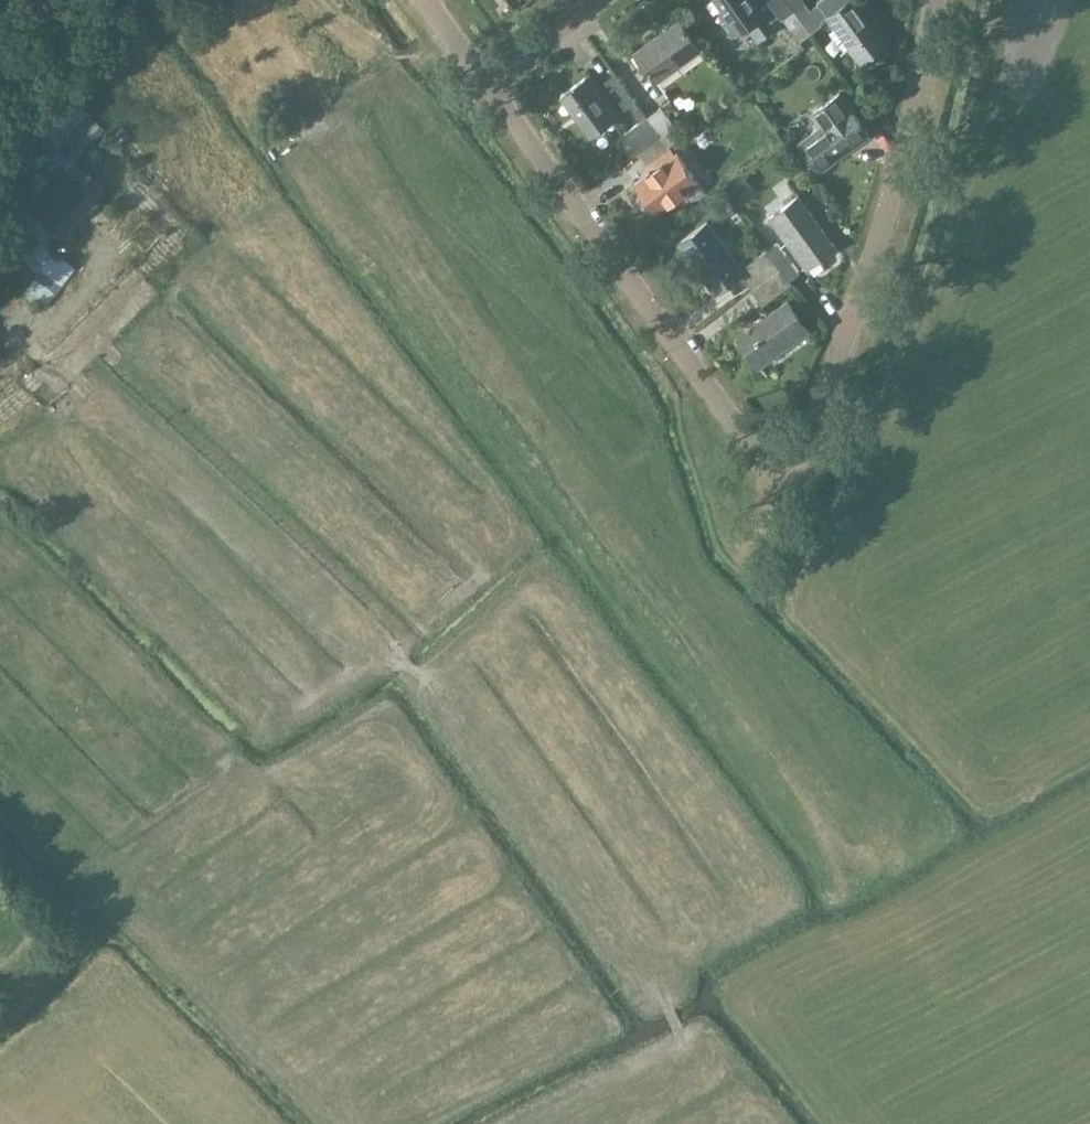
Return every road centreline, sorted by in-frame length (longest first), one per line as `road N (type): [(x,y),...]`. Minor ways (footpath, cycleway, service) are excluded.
road 1 (residential): [(778,452),(806,438),(877,250),(933,0)]
road 2 (residential): [(778,452),(739,430),(488,84)]
road 3 (residential): [(488,84),(602,0)]

